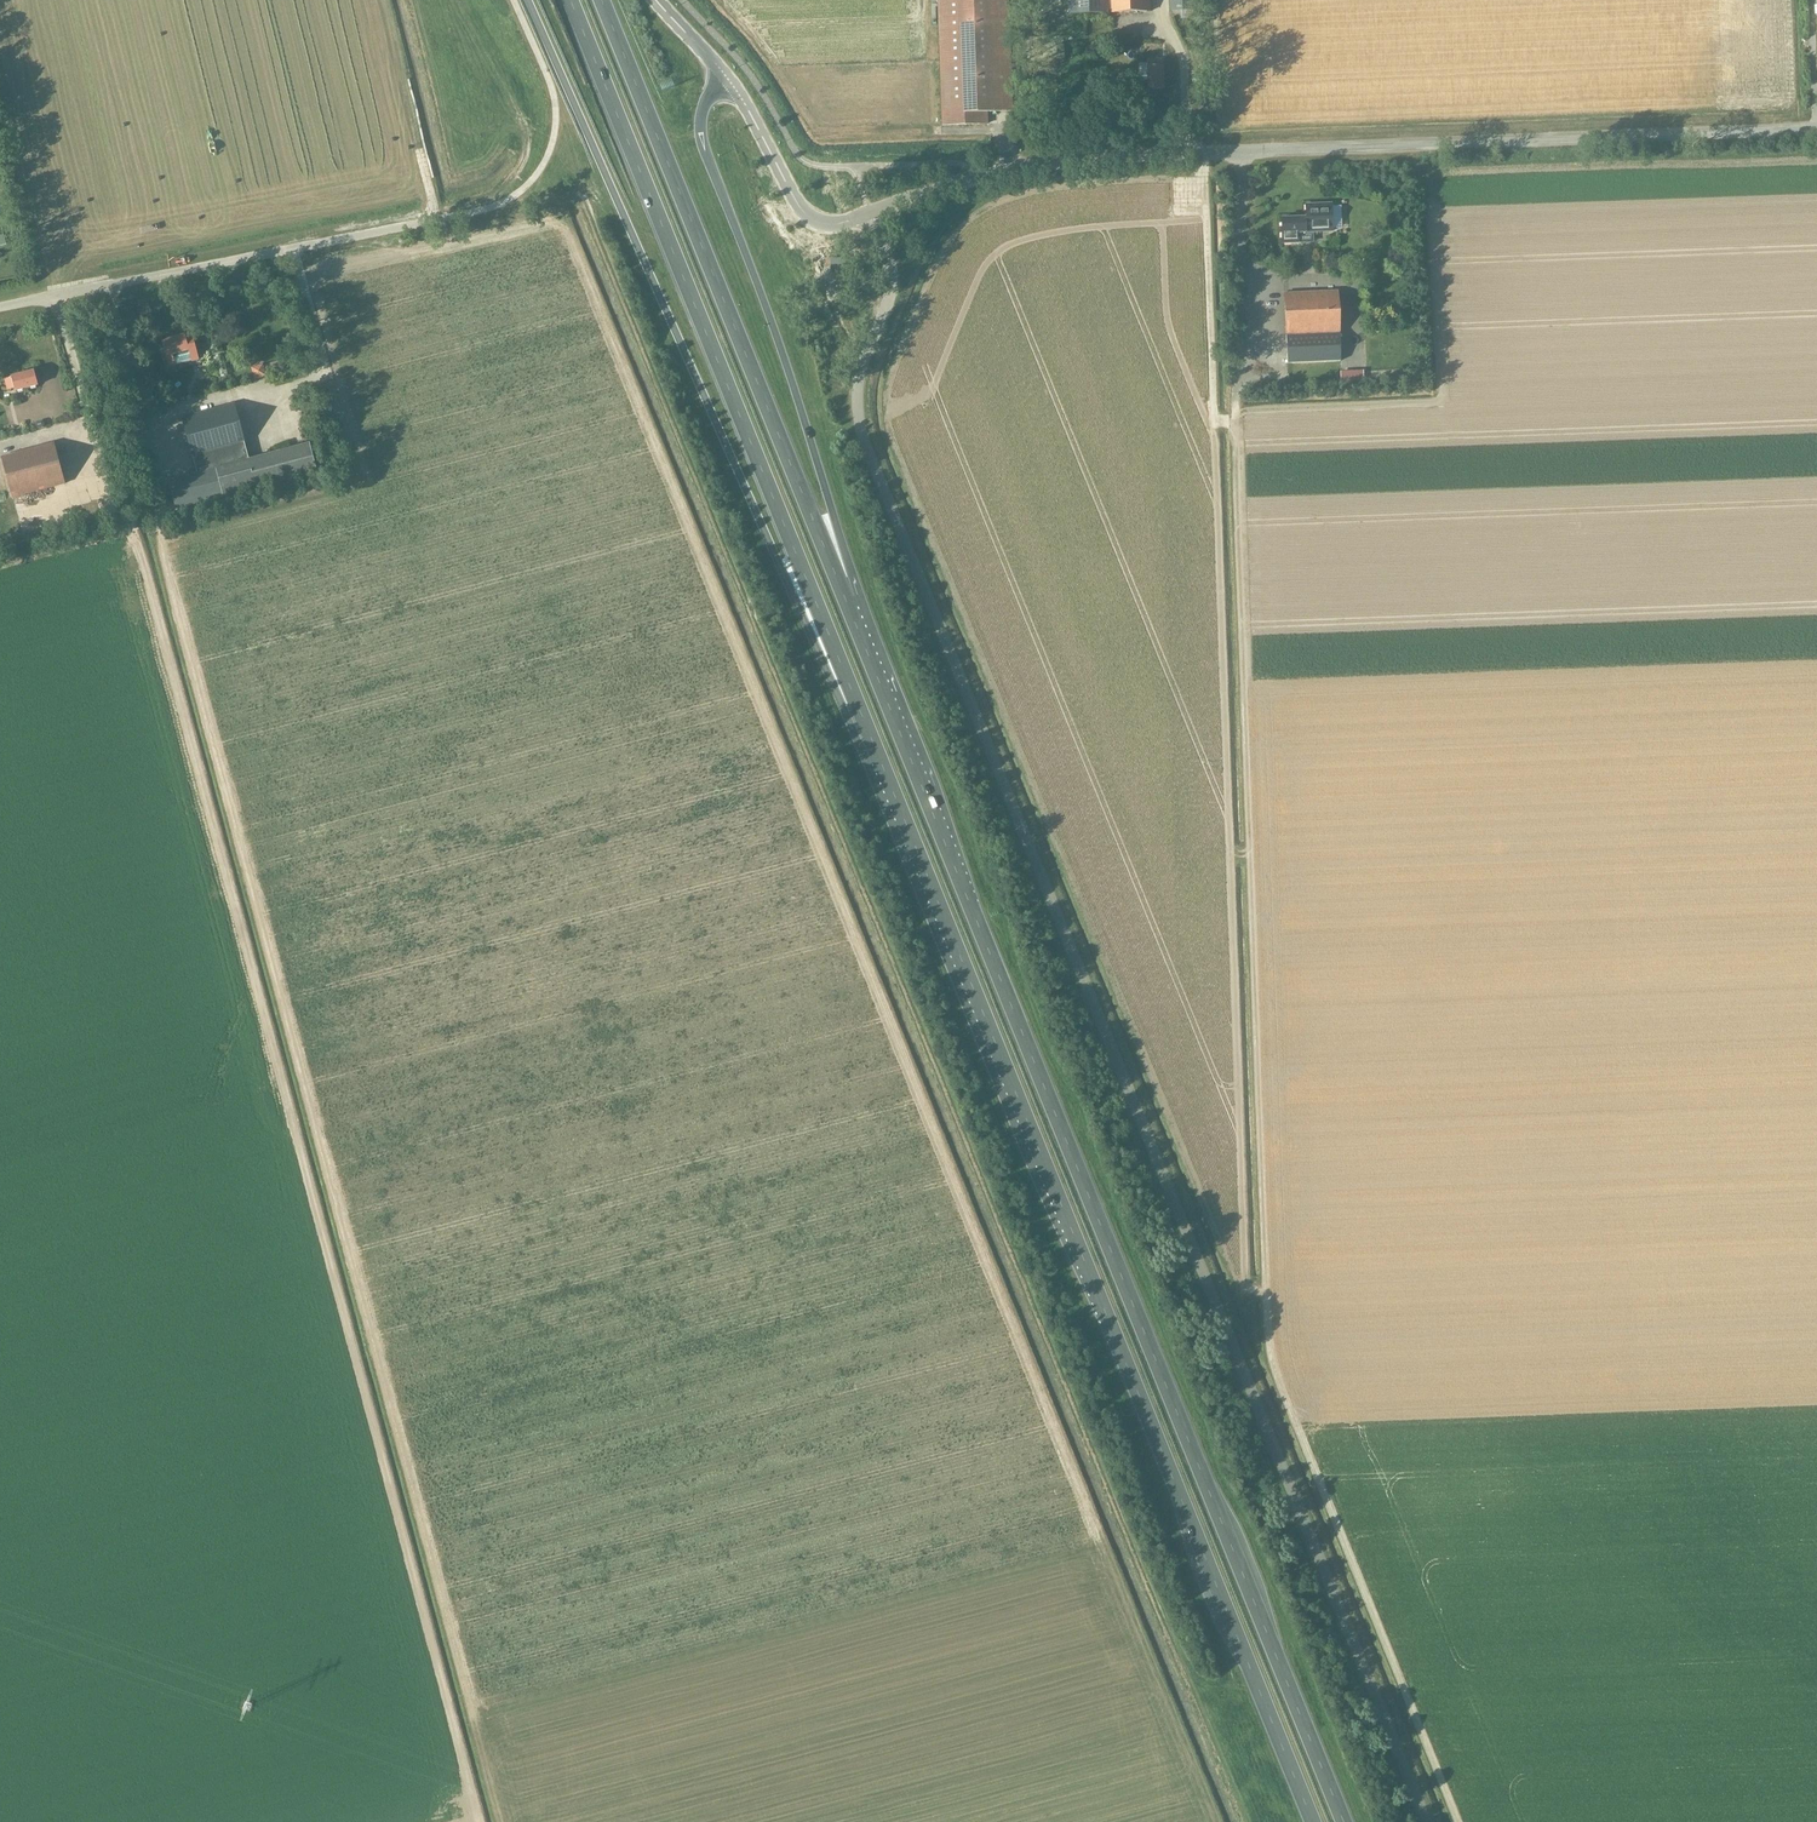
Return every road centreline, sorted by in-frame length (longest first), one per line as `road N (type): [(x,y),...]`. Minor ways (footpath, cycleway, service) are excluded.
road 1 (unclassified): [(1427,1821),(863,435),(859,377),(892,279),(870,211)]
road 2 (trunk): [(1344,1821),(846,600)]
road 3 (trunk): [(877,753),(1313,1821)]
road 4 (unclassified): [(1816,129),(1106,157),(1012,169),(870,211)]
road 5 (trunk): [(528,0),(803,618),(877,753)]
road 6 (trunk): [(570,0),(877,753)]
road 7 (trunk): [(846,600),(602,0)]
road 8 (trunk): [(846,600),(797,398),(703,145),(704,106),(730,81)]
road 9 (unclassified): [(442,219),(0,307)]
road 10 (unclassified): [(870,211),(832,224),(806,215),(730,81)]

